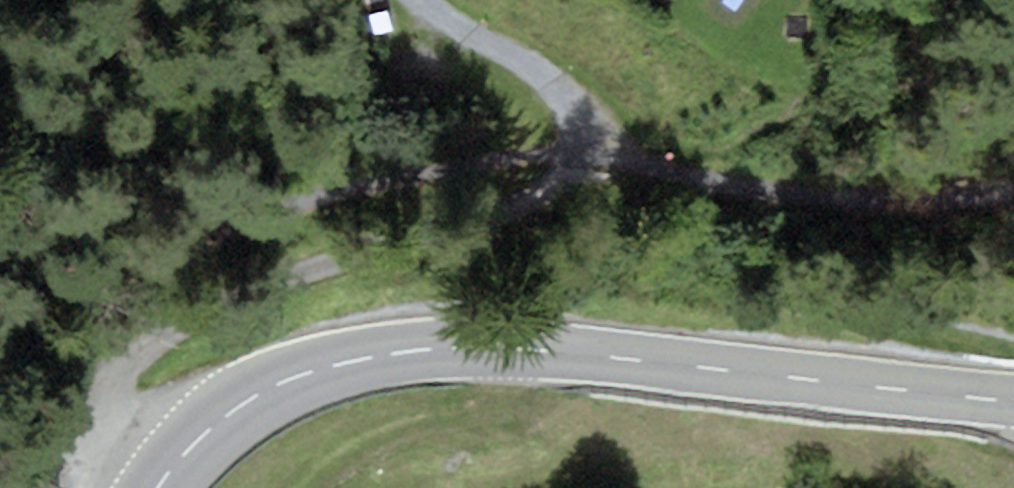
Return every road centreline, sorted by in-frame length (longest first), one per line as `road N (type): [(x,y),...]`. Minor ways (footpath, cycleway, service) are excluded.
road 1 (tertiary): [(155,487),(257,395),(353,359),(457,347),(622,356),(1013,403)]
road 2 (track): [(425,0),(556,82),(585,114),(589,158),(536,205),(321,268),(154,342),(116,392),(105,424),(125,465),(153,487)]

